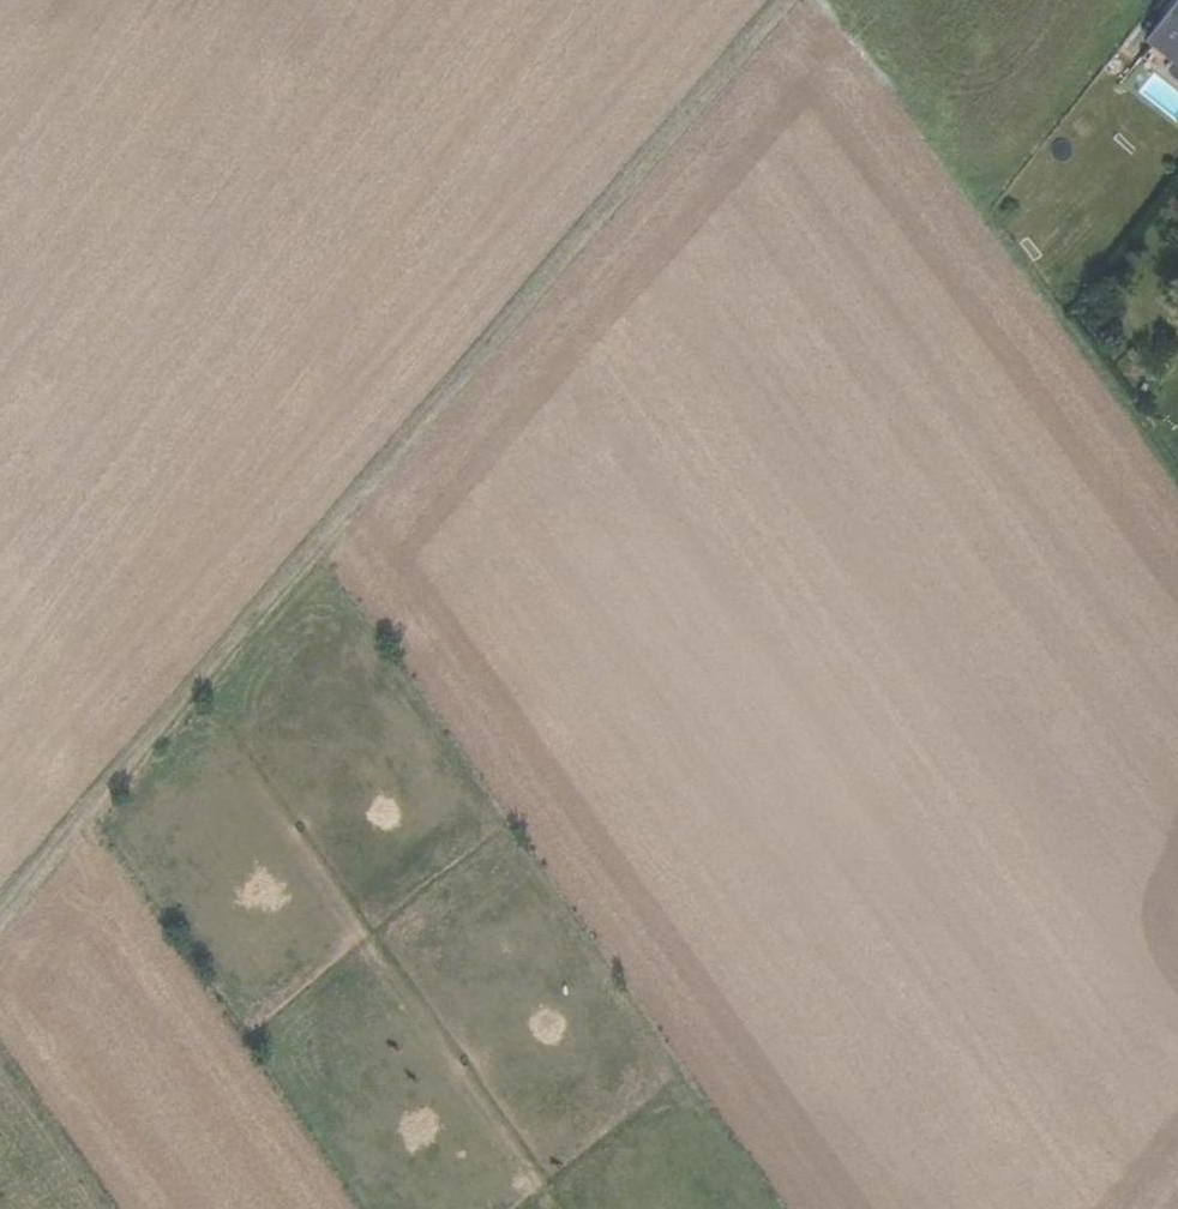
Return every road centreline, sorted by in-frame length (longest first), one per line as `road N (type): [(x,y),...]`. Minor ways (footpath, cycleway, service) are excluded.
road 1 (track): [(789,0),(0,905)]

